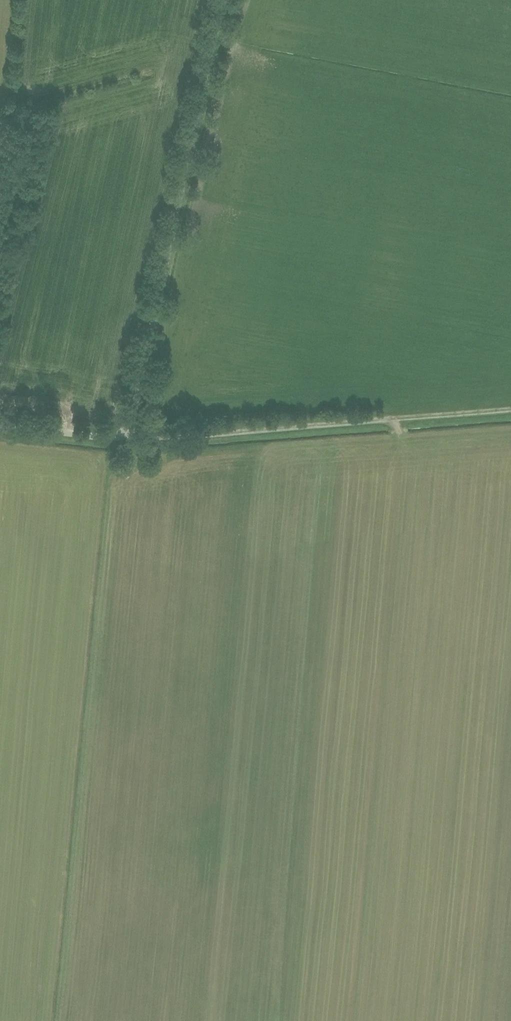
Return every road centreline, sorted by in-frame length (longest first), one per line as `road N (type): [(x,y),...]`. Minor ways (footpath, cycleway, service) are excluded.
road 1 (unclassified): [(0,426),(128,437),(224,0)]
road 2 (track): [(128,437),(510,411)]

